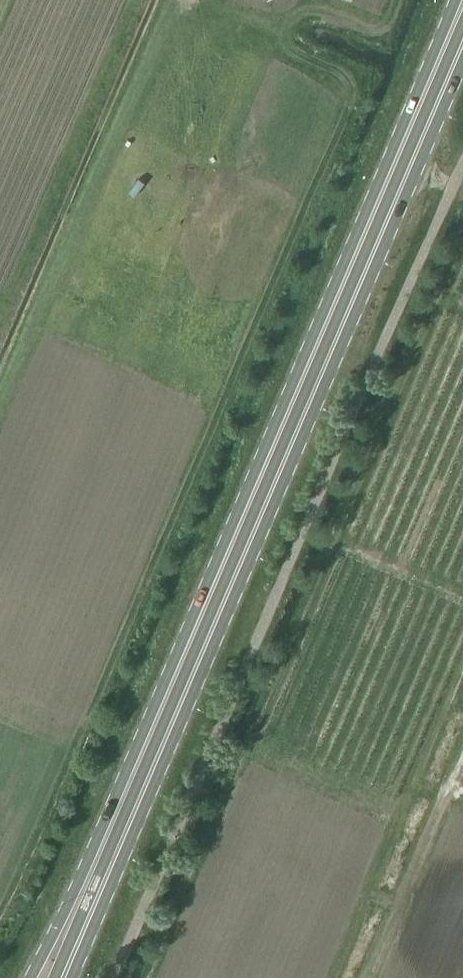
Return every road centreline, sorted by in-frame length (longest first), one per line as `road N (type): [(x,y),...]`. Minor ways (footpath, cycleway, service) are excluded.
road 1 (primary): [(454,0),(31,977)]
road 2 (primary): [(71,977),(462,64)]

